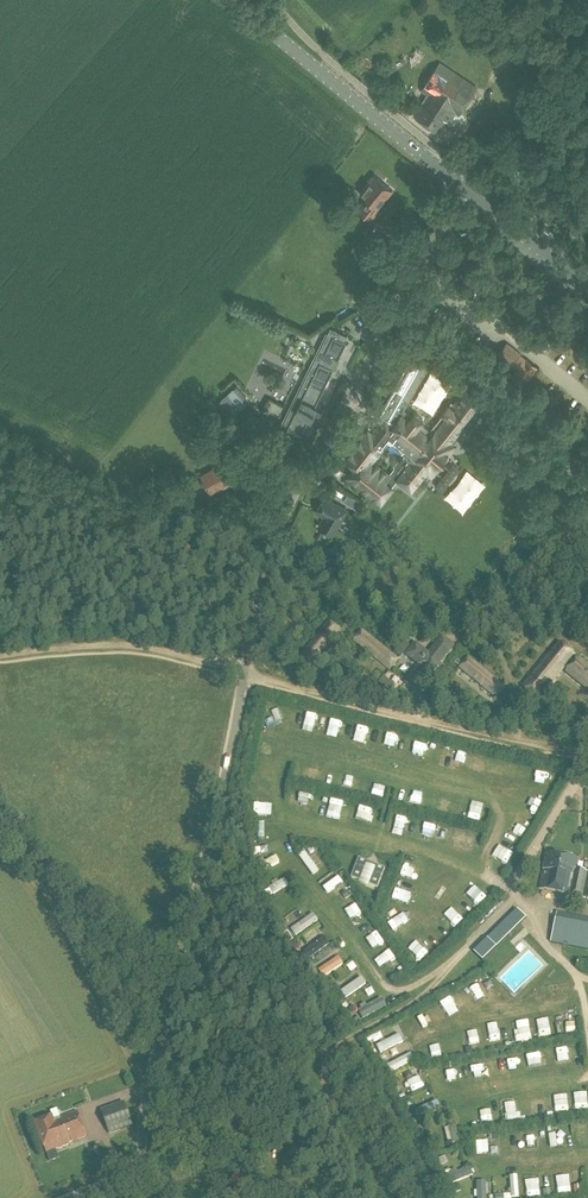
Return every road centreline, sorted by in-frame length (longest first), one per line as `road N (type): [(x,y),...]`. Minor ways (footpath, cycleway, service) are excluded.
road 1 (unclassified): [(139,1170),(145,1087),(225,774),(273,548),(464,188)]
road 2 (track): [(587,750),(528,743),(157,649),(102,645),(0,655)]
road 3 (track): [(0,818),(72,931),(145,1087)]
road 4 (secondary): [(464,188),(229,0)]
road 5 (secondary): [(587,289),(464,188)]

